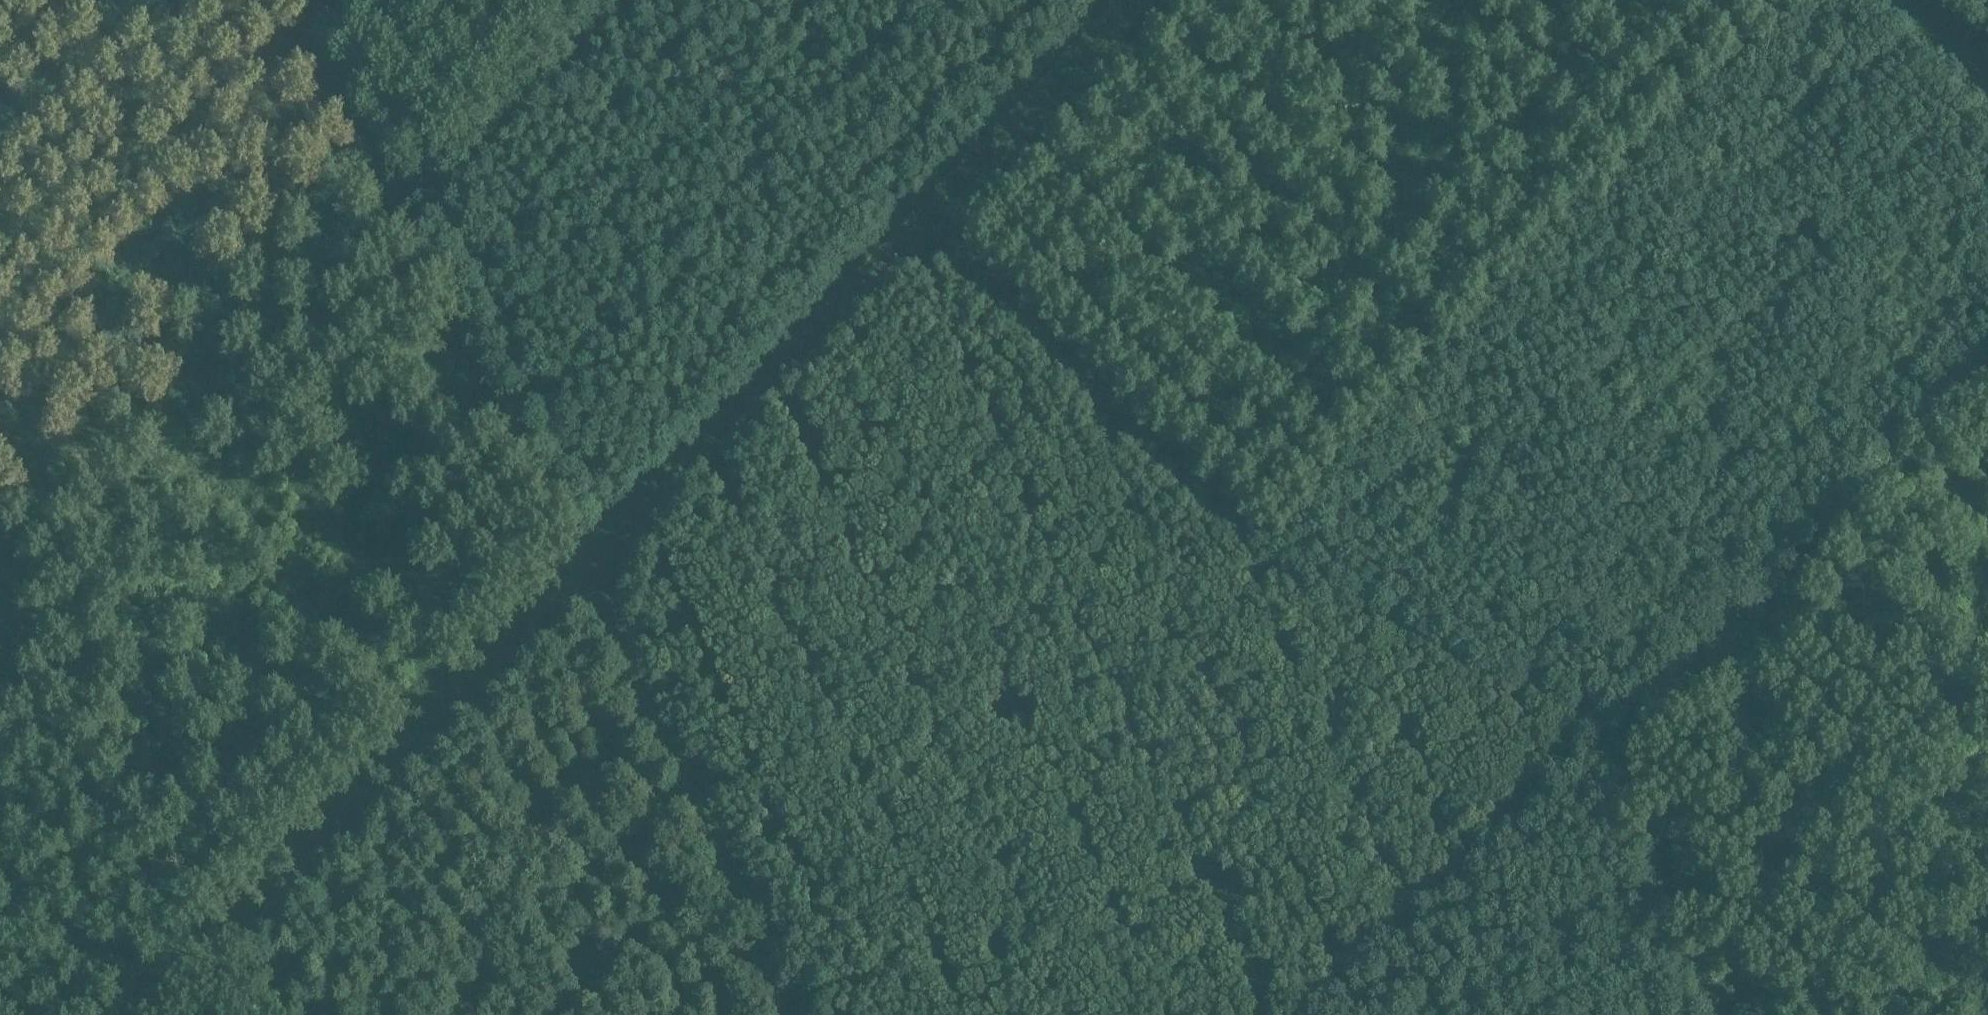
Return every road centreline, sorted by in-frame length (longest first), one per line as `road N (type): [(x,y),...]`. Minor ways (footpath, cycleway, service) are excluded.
road 1 (track): [(1149,0),(157,1014)]

